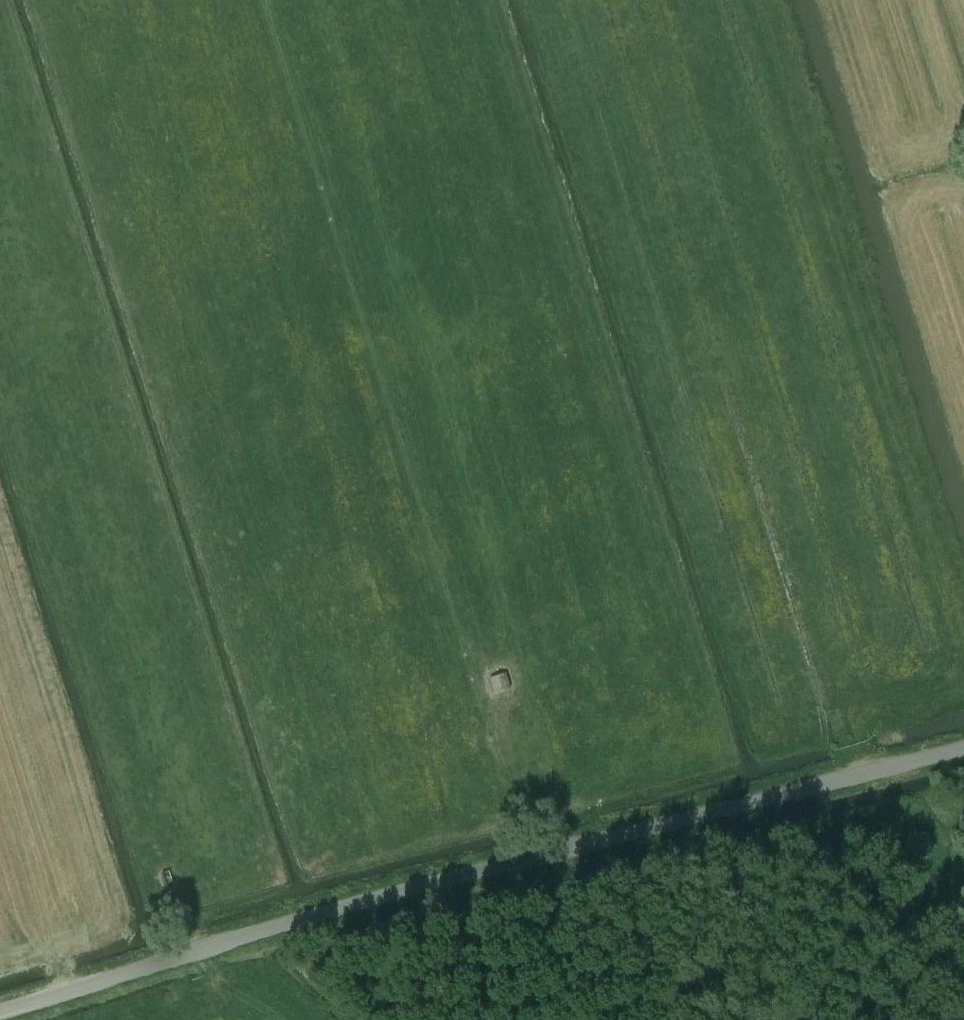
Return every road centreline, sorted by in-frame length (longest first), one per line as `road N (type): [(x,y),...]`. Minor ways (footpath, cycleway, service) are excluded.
road 1 (unclassified): [(0,1013),(328,913),(963,746)]

